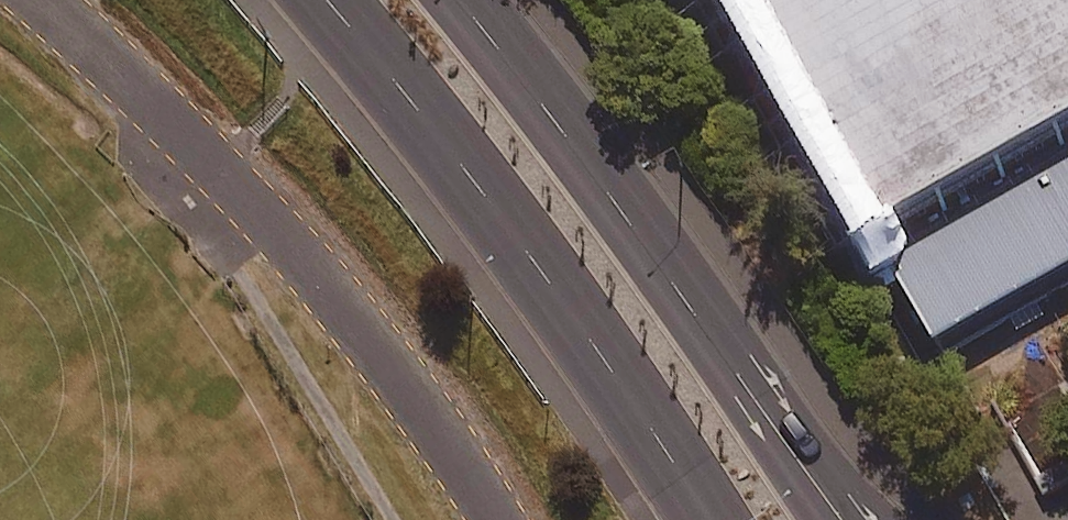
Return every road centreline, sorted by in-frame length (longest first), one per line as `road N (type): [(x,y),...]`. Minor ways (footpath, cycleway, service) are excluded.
road 1 (tertiary): [(506,519),(429,403),(290,231),(141,77),(48,0)]
road 2 (secondary): [(465,0),(850,519)]
road 3 (secondary): [(726,519),(525,209),(360,0)]

